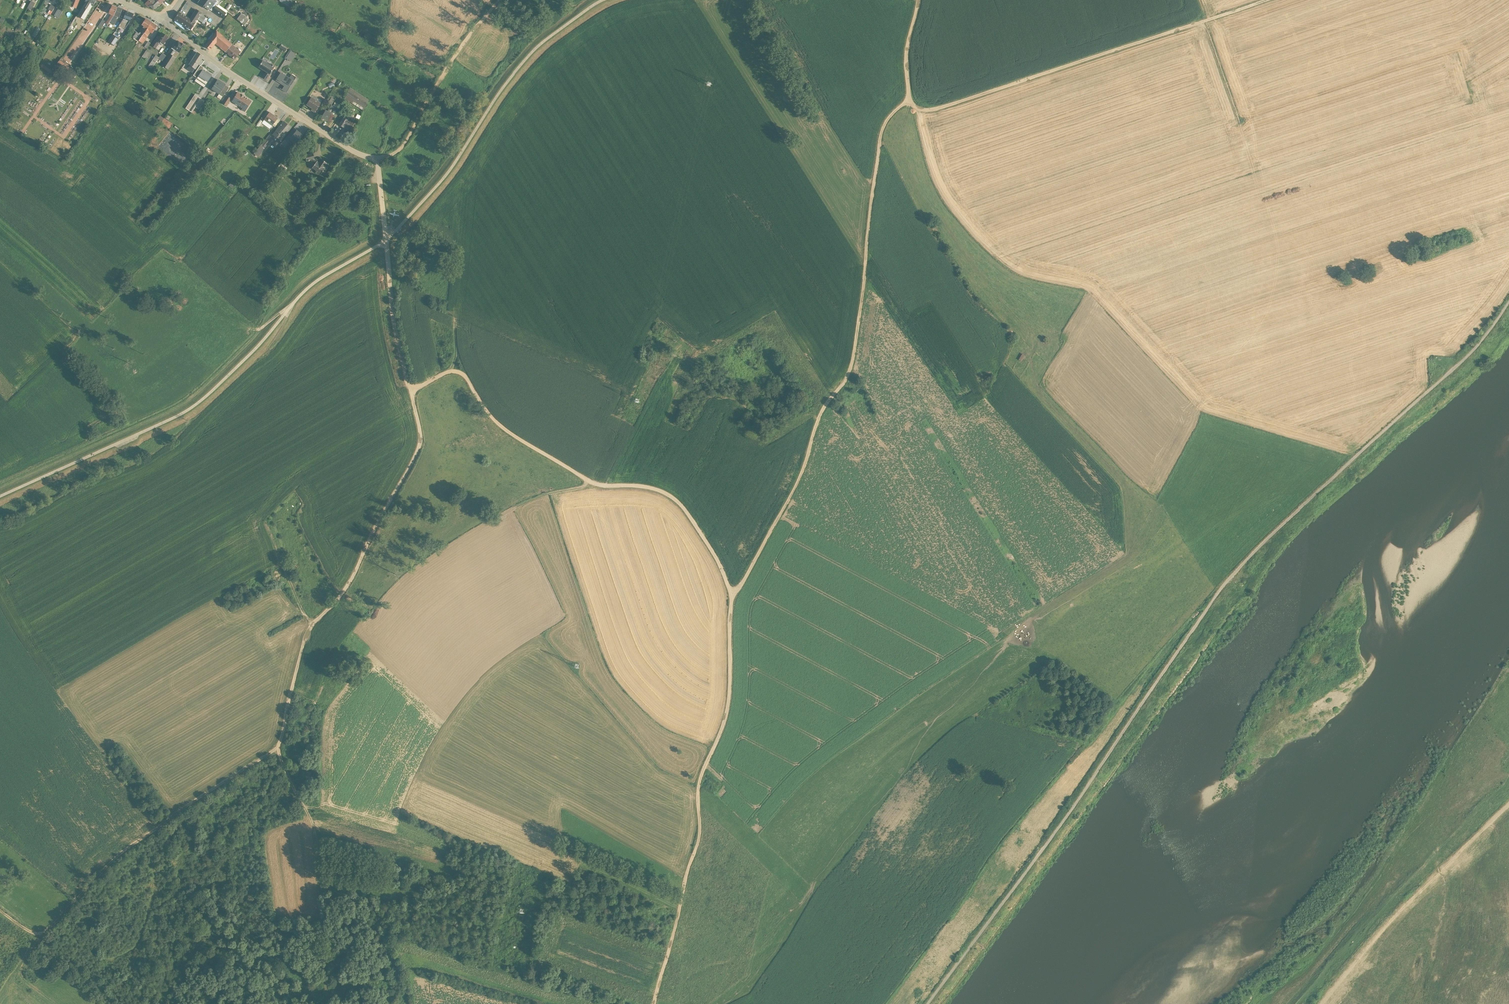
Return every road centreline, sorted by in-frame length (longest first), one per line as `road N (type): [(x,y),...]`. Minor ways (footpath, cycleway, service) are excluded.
road 1 (unclassified): [(927,1003),(1221,588),(1464,359),(1508,301)]
road 2 (track): [(654,1003),(699,842),(704,765),(728,702),(732,597),(724,573),(674,498),(649,486),(590,481),(503,429),(464,375),(411,390)]
road 3 (track): [(411,390),(417,454),(352,577),(311,626),(277,748),(133,844),(44,932),(0,910)]
road 4 (track): [(732,597),(796,486),(821,413),(847,377),(881,136),(911,102)]
road 5 (track): [(911,102),(936,109),(1267,0)]
road 6 (track): [(0,486),(179,406),(260,329)]
road 7 (track): [(277,748),(313,828),(325,1003)]
road 8 (residential): [(165,20),(225,70),(349,149),(378,159)]
road 9 (track): [(378,159),(408,141),(462,44),(499,0)]

